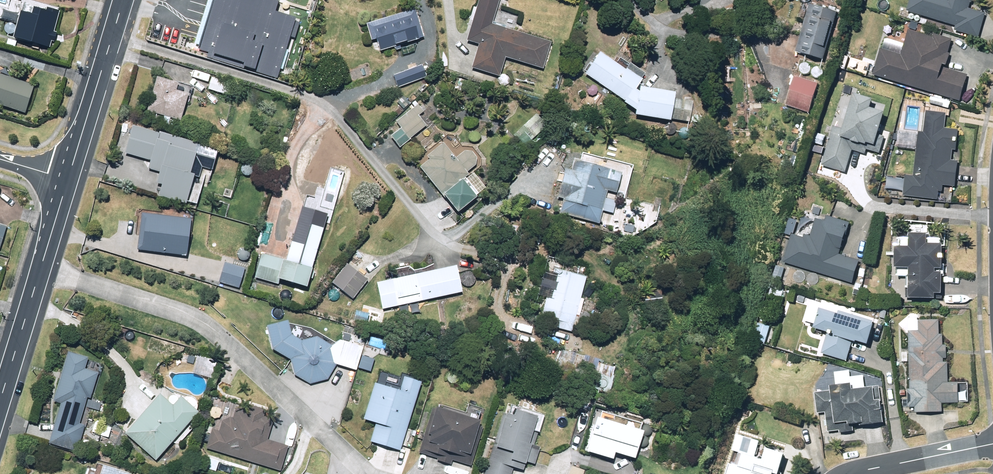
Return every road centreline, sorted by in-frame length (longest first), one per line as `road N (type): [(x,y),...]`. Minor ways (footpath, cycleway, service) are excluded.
road 1 (residential): [(113,33),(326,106),(426,226),(466,250)]
road 2 (residential): [(41,267),(183,310),(373,473)]
road 3 (tertiary): [(66,181),(113,33)]
road 4 (residential): [(853,473),(992,444)]
road 5 (tertiary): [(0,400),(41,267)]

